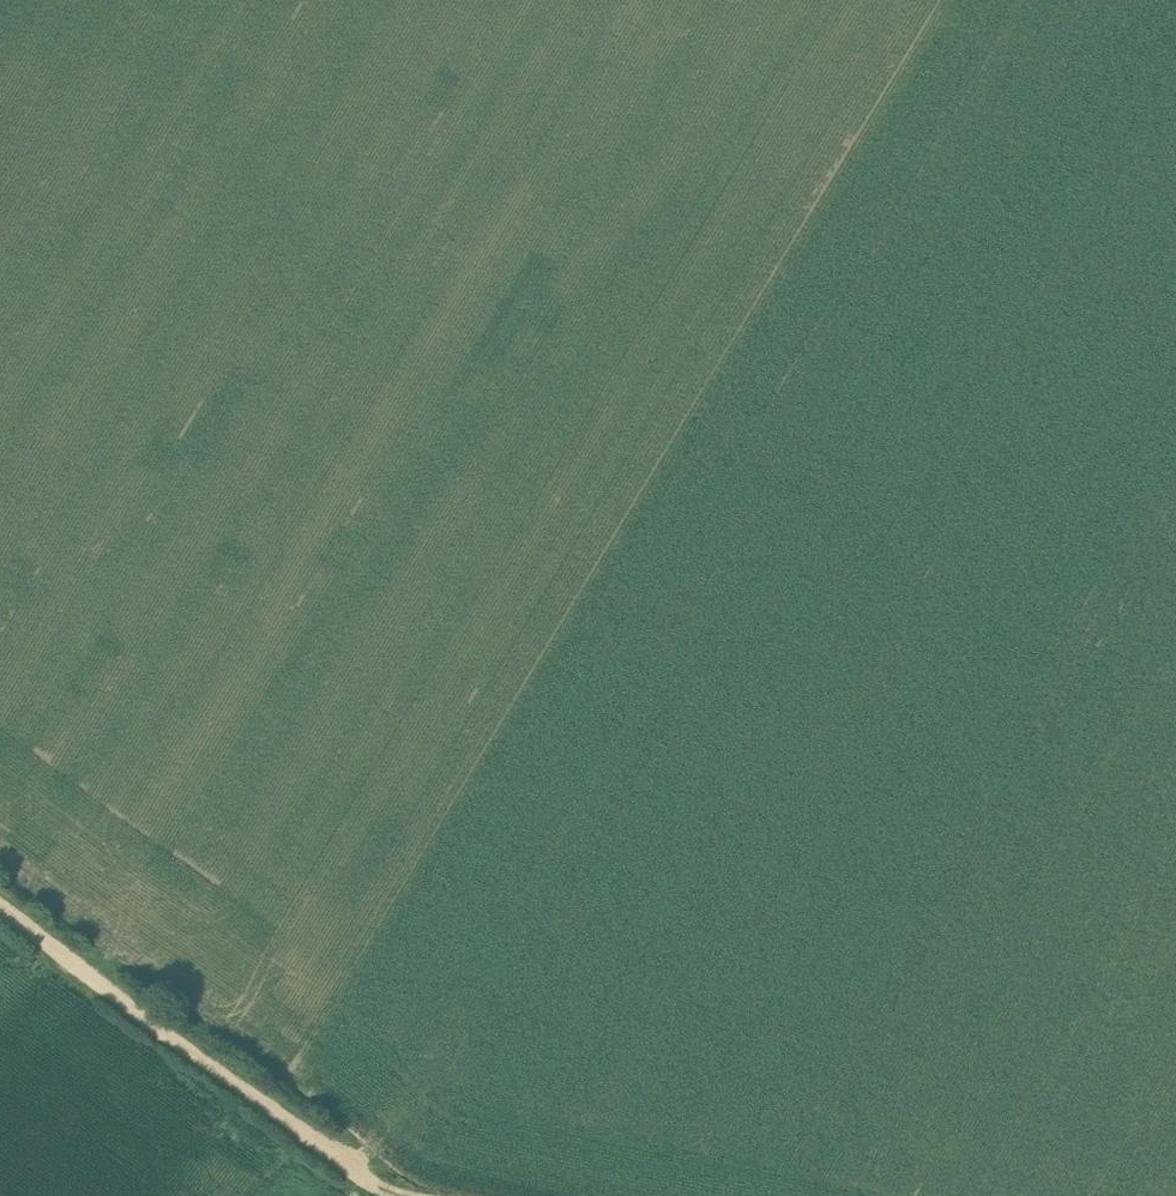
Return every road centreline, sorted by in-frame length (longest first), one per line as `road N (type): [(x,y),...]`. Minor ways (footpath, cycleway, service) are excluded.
road 1 (unclassified): [(0,909),(386,1189)]

